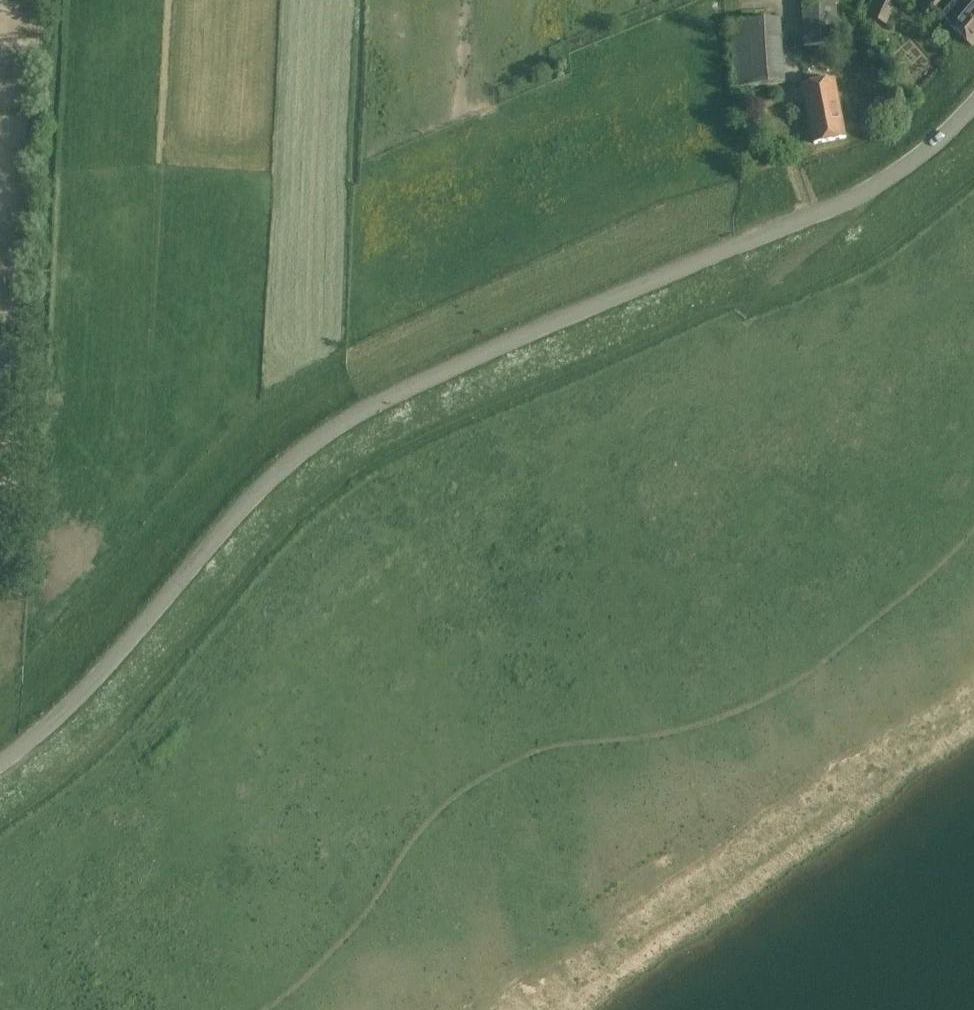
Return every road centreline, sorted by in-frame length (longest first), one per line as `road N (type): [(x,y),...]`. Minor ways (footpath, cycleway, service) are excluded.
road 1 (tertiary): [(0,764),(91,686),(258,491),(313,443),(393,396),(878,187),(973,104)]

